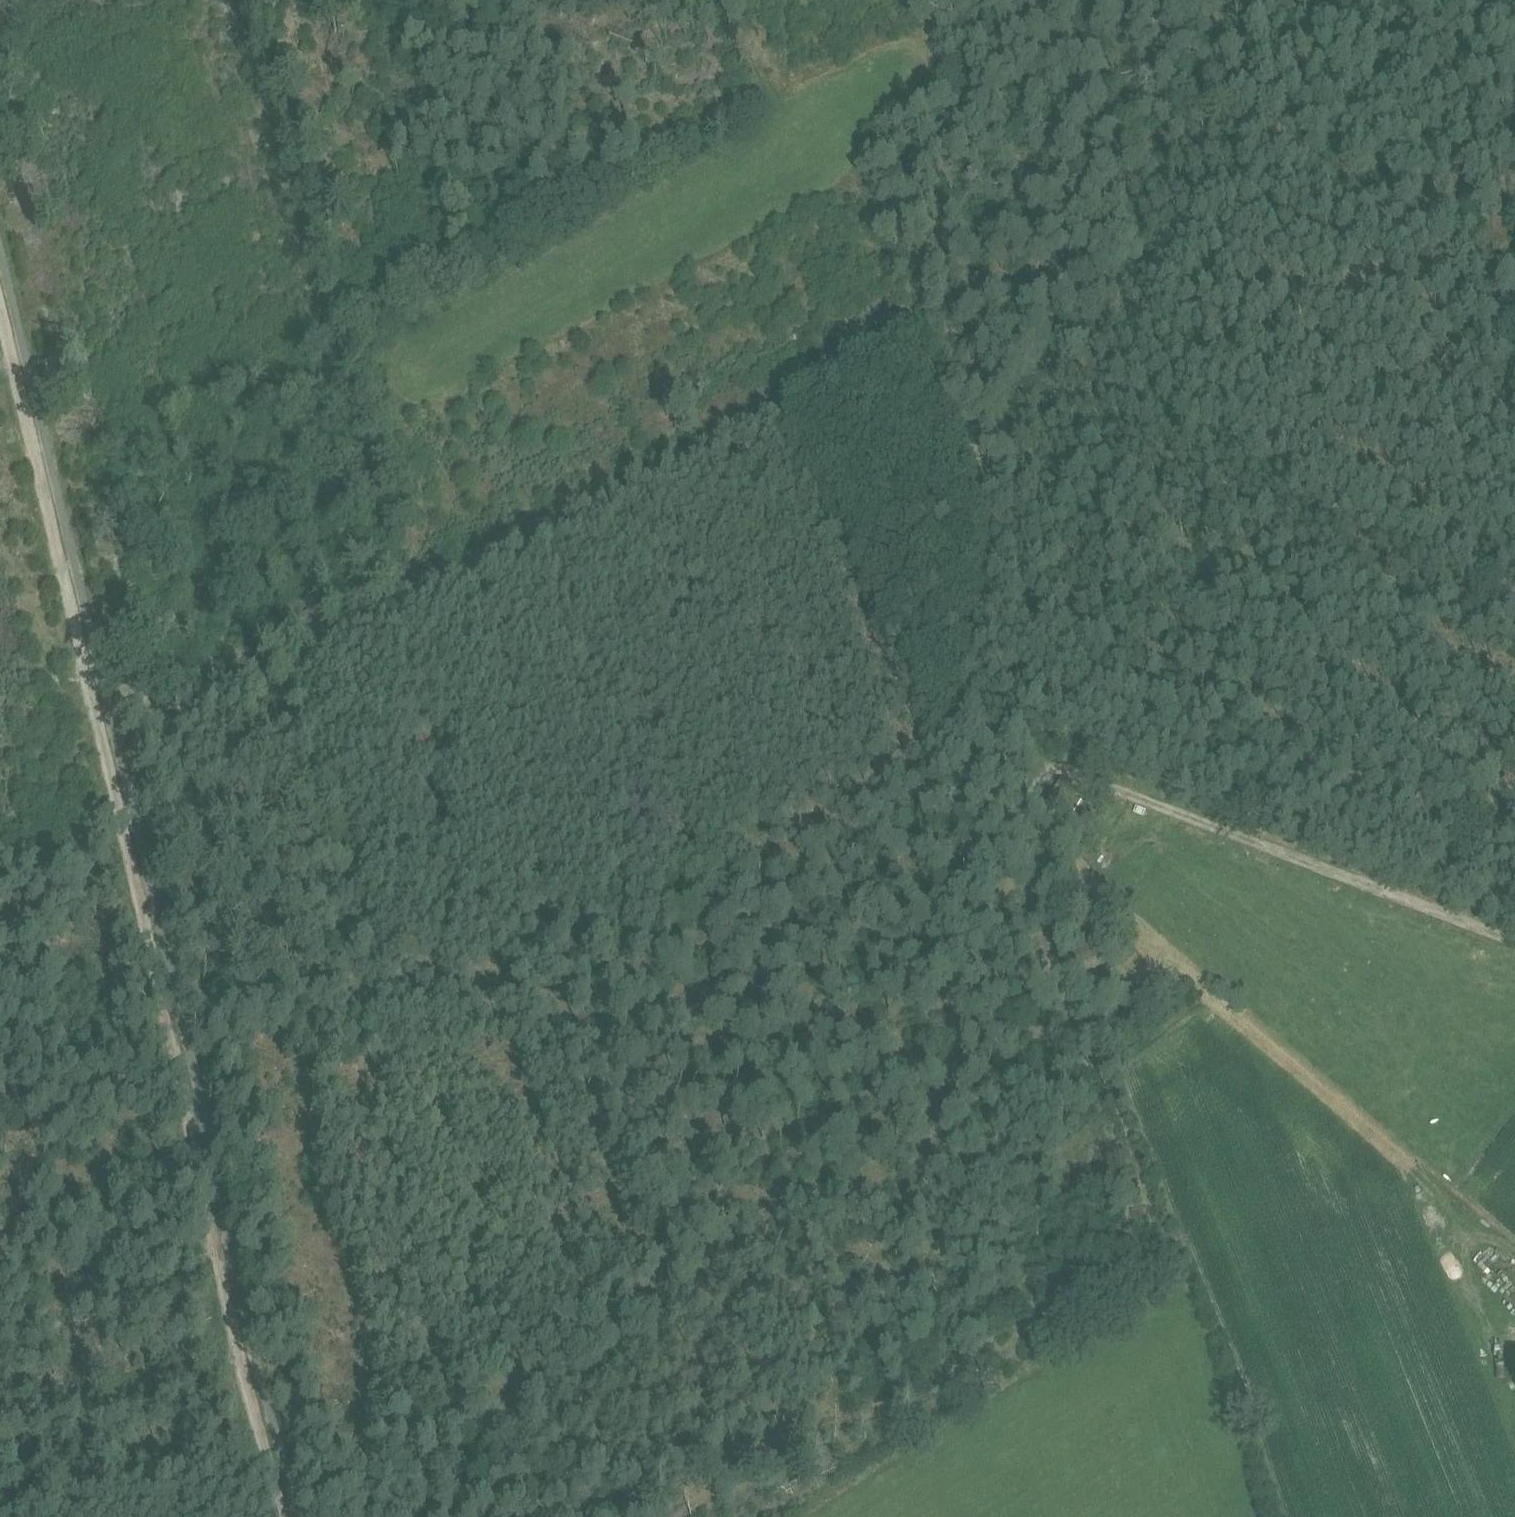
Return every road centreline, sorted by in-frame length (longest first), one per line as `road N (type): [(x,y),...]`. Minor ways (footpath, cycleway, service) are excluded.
road 1 (track): [(282,1516),(0,325)]
road 2 (track): [(1514,955),(1128,804)]

